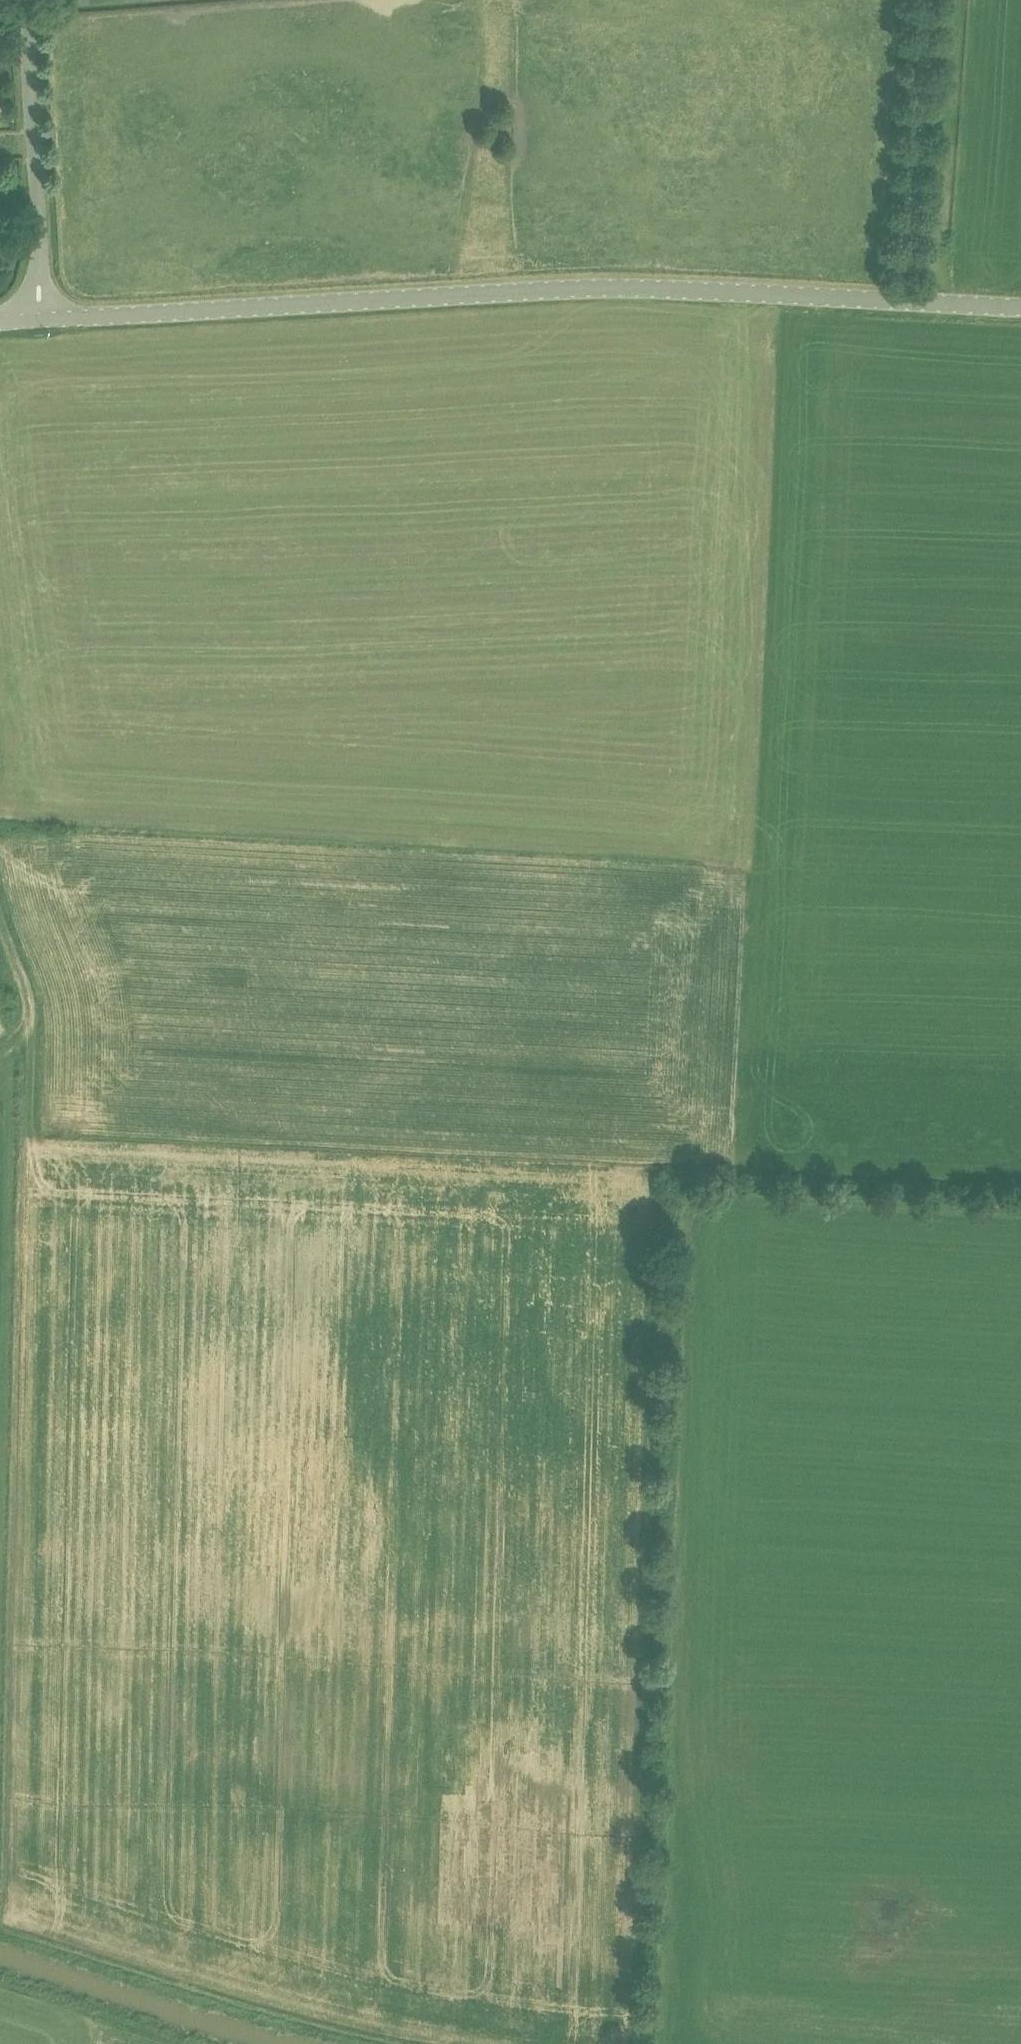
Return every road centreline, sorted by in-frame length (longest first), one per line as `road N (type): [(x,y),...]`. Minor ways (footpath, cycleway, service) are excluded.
road 1 (tertiary): [(43,319),(577,292),(1020,312)]
road 2 (unclassified): [(43,319),(27,41),(34,0)]
road 3 (track): [(31,1015),(31,1151)]

